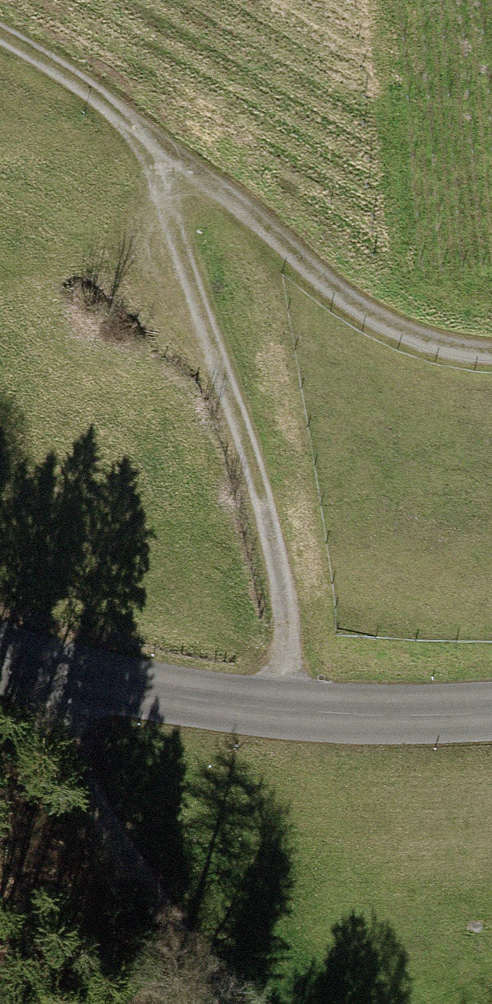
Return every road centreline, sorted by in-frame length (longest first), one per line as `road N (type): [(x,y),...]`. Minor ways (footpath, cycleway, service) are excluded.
road 1 (track): [(270,711),(278,621),(264,540),(147,149)]
road 2 (tertiary): [(491,708),(270,711),(0,665)]
road 3 (track): [(491,353),(425,342),(355,307),(230,196),(147,149)]
road 4 (track): [(216,1003),(65,782),(17,671)]
road 5 (track): [(147,149),(68,72),(0,33)]

